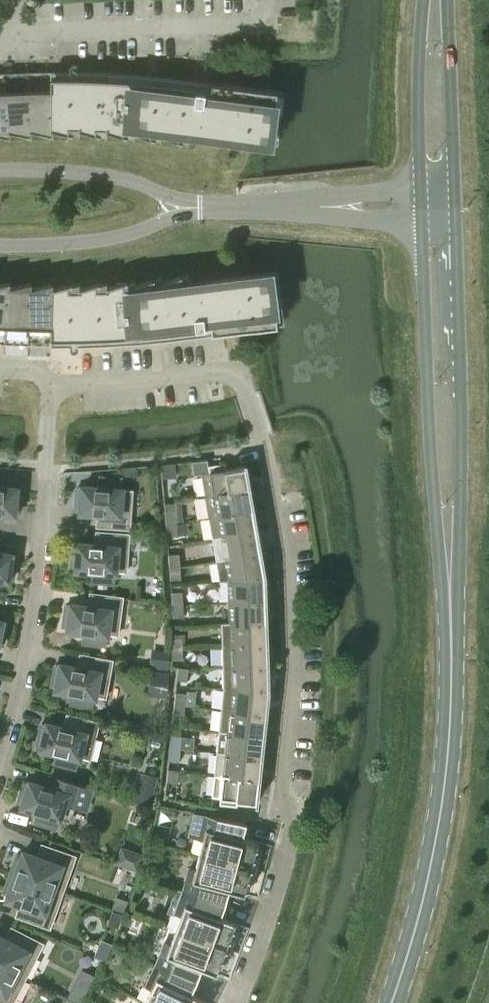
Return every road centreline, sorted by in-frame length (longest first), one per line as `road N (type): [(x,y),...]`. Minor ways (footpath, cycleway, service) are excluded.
road 1 (residential): [(236,1002),(269,921),(295,820),(283,785),(290,723),(284,562),(261,437),(239,370),(54,382)]
road 2 (secondary): [(390,1002),(438,830),(450,720),(437,204)]
road 3 (residential): [(0,756),(29,651),(54,382)]
road 4 (residential): [(13,33),(249,22),(265,17),(269,0)]
road 5 (unclassified): [(180,209),(437,204)]
road 6 (secondary): [(437,204),(436,0)]
road 7 (unclassified): [(180,209),(111,176),(0,170)]
road 8 (unclassified): [(0,247),(106,241),(180,209)]

